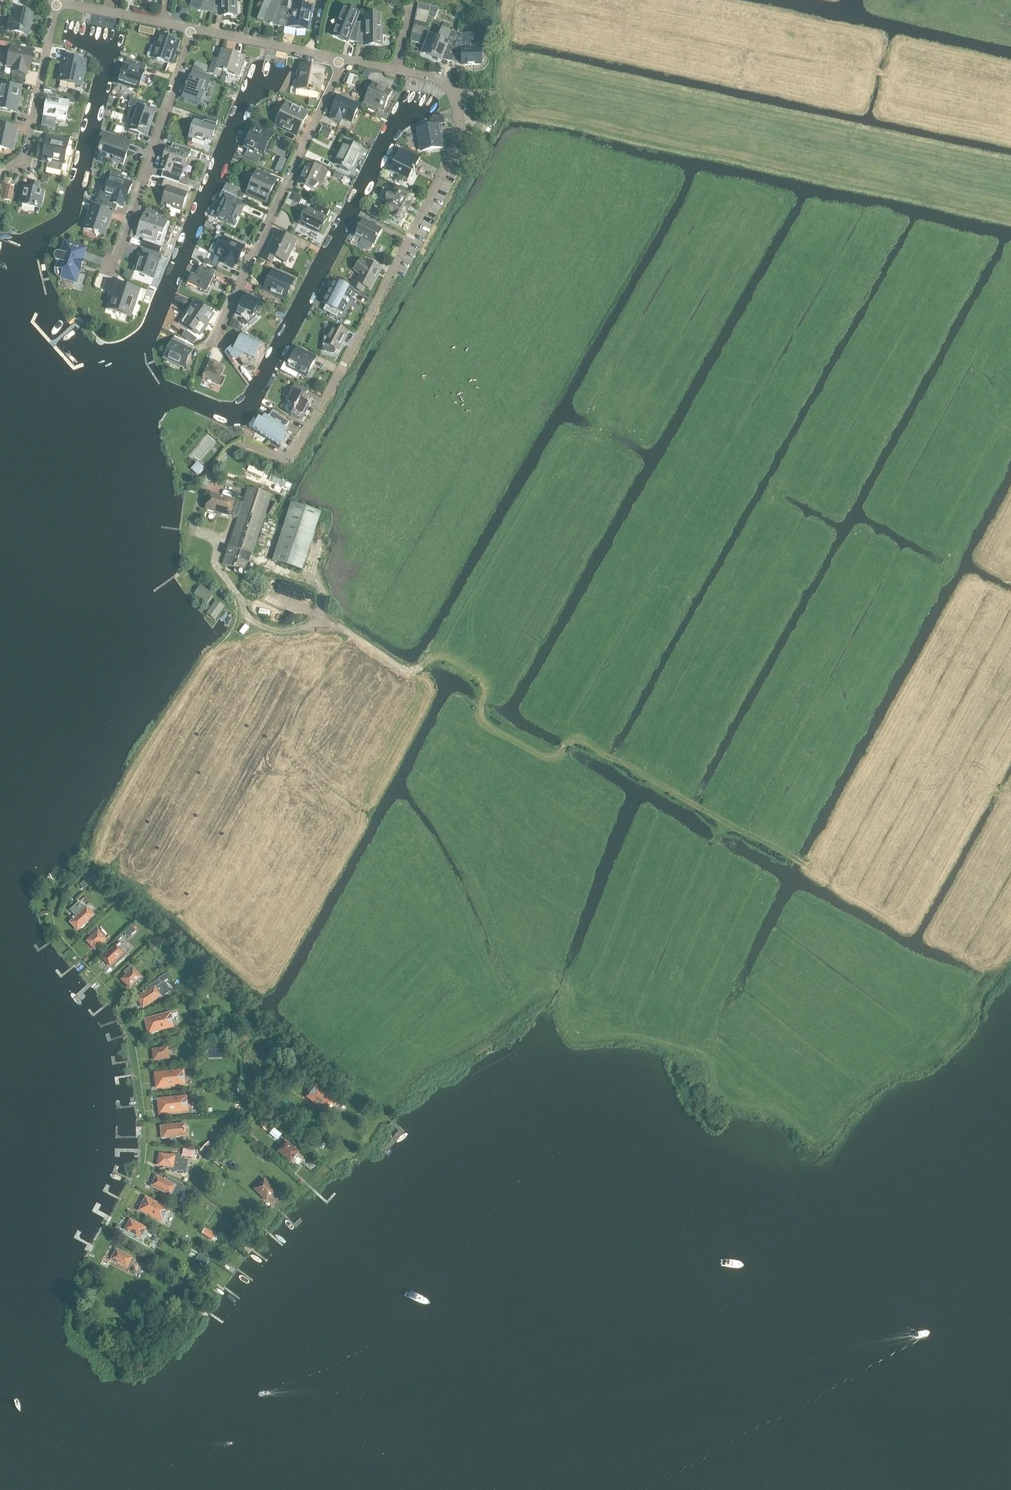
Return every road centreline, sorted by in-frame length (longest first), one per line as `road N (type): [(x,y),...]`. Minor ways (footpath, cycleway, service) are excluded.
road 1 (track): [(894,916),(584,743),(569,742),(547,758),(488,726),(478,715),(483,683),(439,655),(406,672),(328,623),(280,633),(247,620),(234,589)]
road 2 (residential): [(340,61),(439,81),(456,99),(461,128),(295,453),(276,459),(246,446),(225,457)]
road 3 (residential): [(217,340),(340,61)]
road 4 (residential): [(113,265),(190,30)]
road 5 (residential): [(21,171),(57,2)]
road 6 (residential): [(190,30),(340,61)]
road 7 (track): [(551,98),(501,96),(517,0)]

